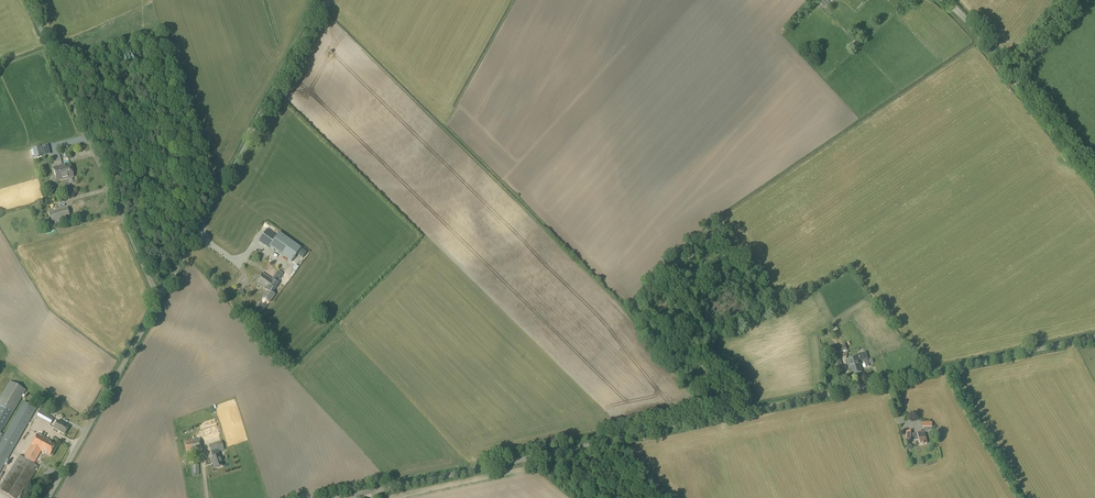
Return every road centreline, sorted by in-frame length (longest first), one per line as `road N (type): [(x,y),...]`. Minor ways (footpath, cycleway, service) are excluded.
road 1 (unclassified): [(340,497),(1094,338)]
road 2 (unclassified): [(159,296),(324,0)]
road 3 (unclassified): [(159,296),(28,0)]
road 4 (unclassified): [(1094,179),(944,0)]
road 5 (unclassified): [(46,497),(159,296)]

